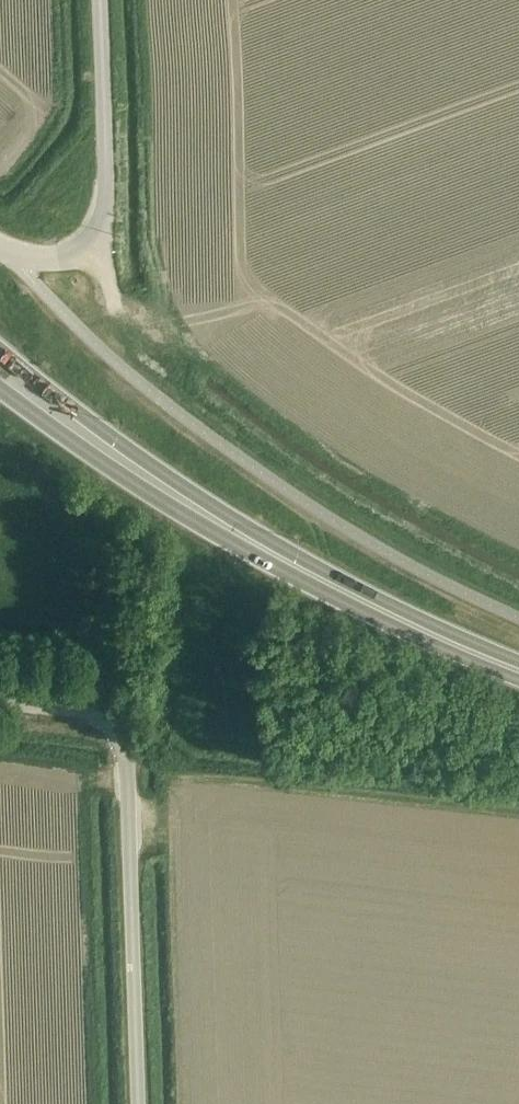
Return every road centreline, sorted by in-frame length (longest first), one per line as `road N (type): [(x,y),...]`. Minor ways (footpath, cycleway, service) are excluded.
road 1 (unclassified): [(140,1103),(125,730),(93,706),(0,695)]
road 2 (primary): [(373,609),(123,446),(0,351)]
road 3 (primary): [(0,392),(220,537),(373,609)]
road 4 (unclassified): [(19,258),(75,259),(104,220),(100,0)]
road 5 (primary): [(518,673),(373,609)]
road 6 (track): [(100,229),(115,294),(150,323),(186,335)]

